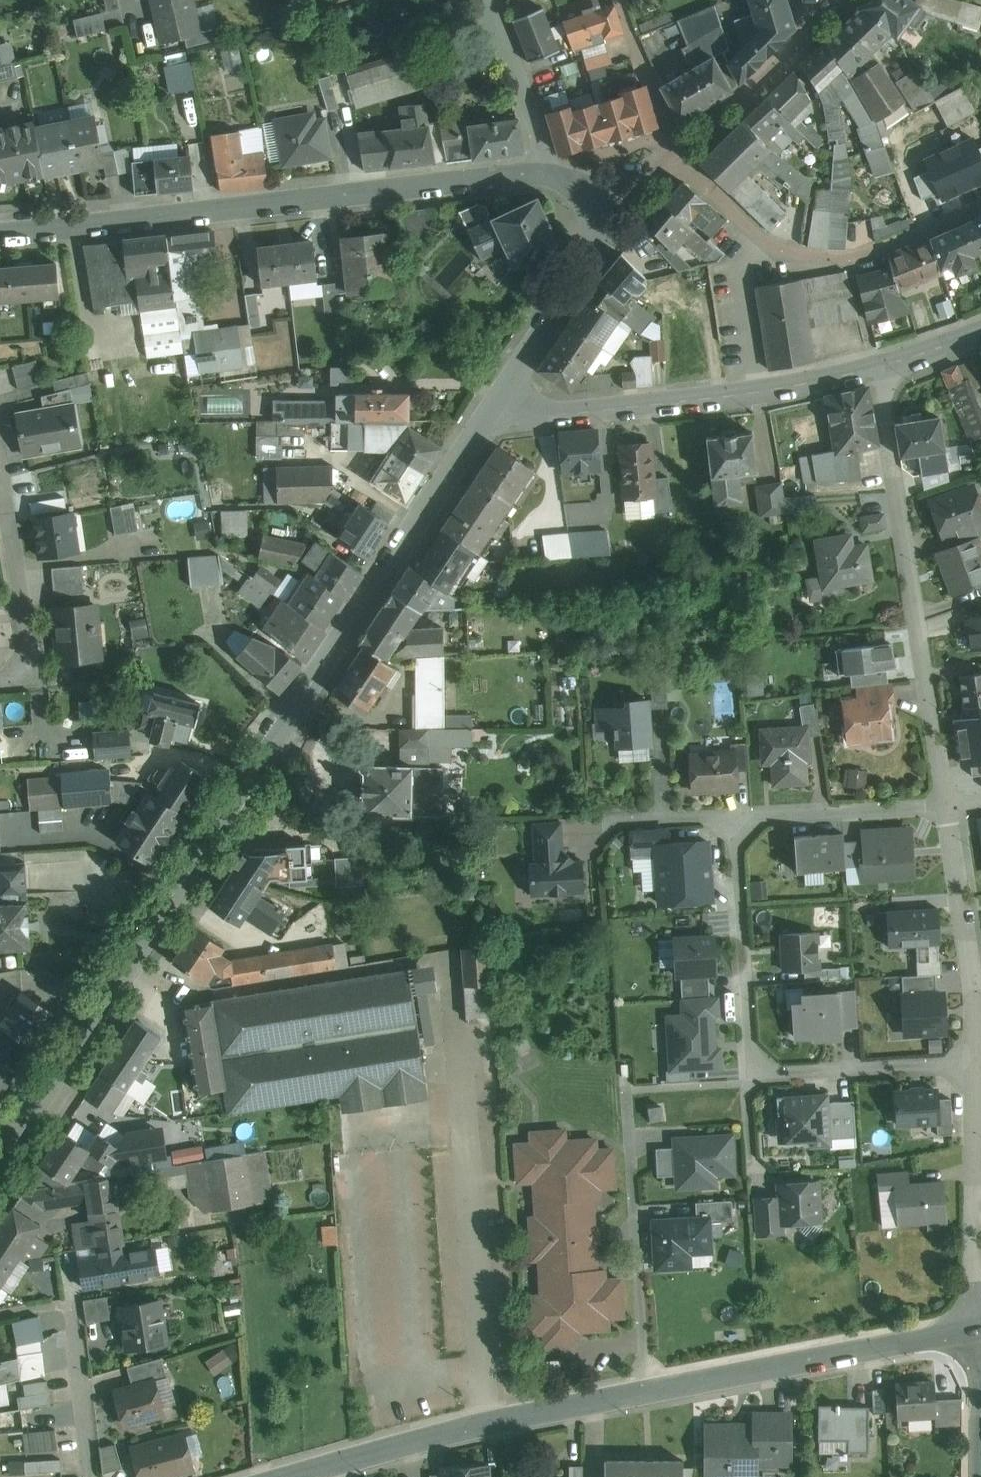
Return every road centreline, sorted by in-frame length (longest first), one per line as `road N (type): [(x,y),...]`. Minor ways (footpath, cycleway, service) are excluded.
road 1 (tertiary): [(503,401),(286,720),(0,1173)]
road 2 (residential): [(980,1332),(495,1427),(286,1476)]
road 3 (tertiary): [(545,175),(0,229)]
road 4 (residential): [(877,366),(956,804)]
road 5 (tertiary): [(503,401),(641,403),(877,366)]
road 6 (residential): [(942,217),(848,258),(788,253),(678,146)]
road 7 (residential): [(732,815),(749,1075)]
road 8 (residential): [(956,804),(979,988),(978,1060)]
road 9 (residential): [(749,1075),(978,1060)]
road 10 (residential): [(956,804),(732,815)]
road 11 (residential): [(0,479),(28,644),(12,678),(0,679)]
road 12 (tertiary): [(604,224),(503,401)]
road 13 (residential): [(545,175),(532,114),(488,0)]
road 14 (residential): [(804,37),(678,146)]
road 15 (residential): [(90,1476),(70,1313)]
road 16 (residential): [(978,1060),(980,1208)]
road 17 (residential): [(732,815),(609,823)]

